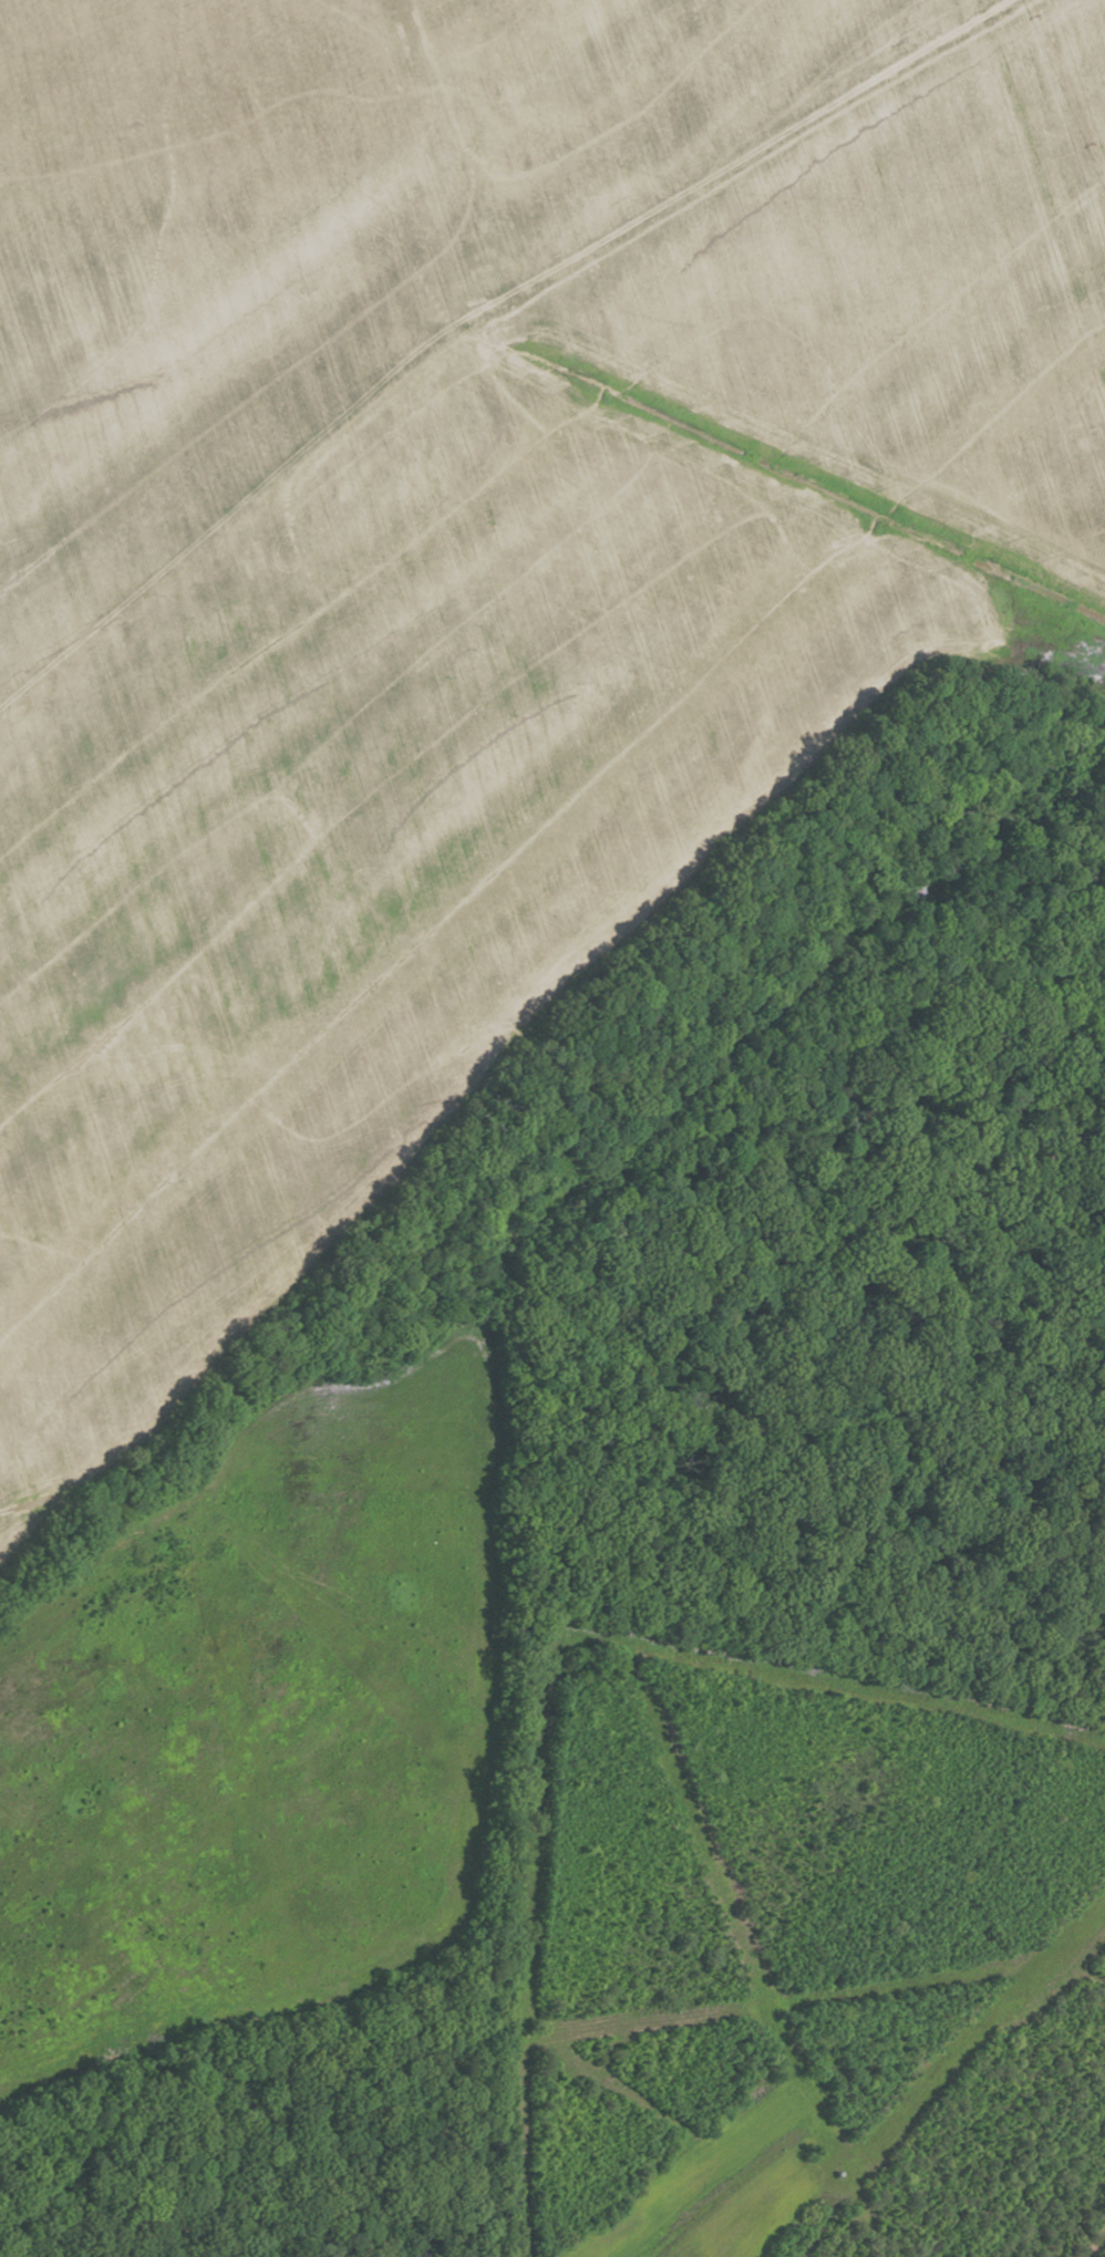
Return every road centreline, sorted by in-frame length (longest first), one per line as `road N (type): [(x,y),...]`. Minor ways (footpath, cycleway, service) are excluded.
road 1 (residential): [(499,302),(1010,0)]

